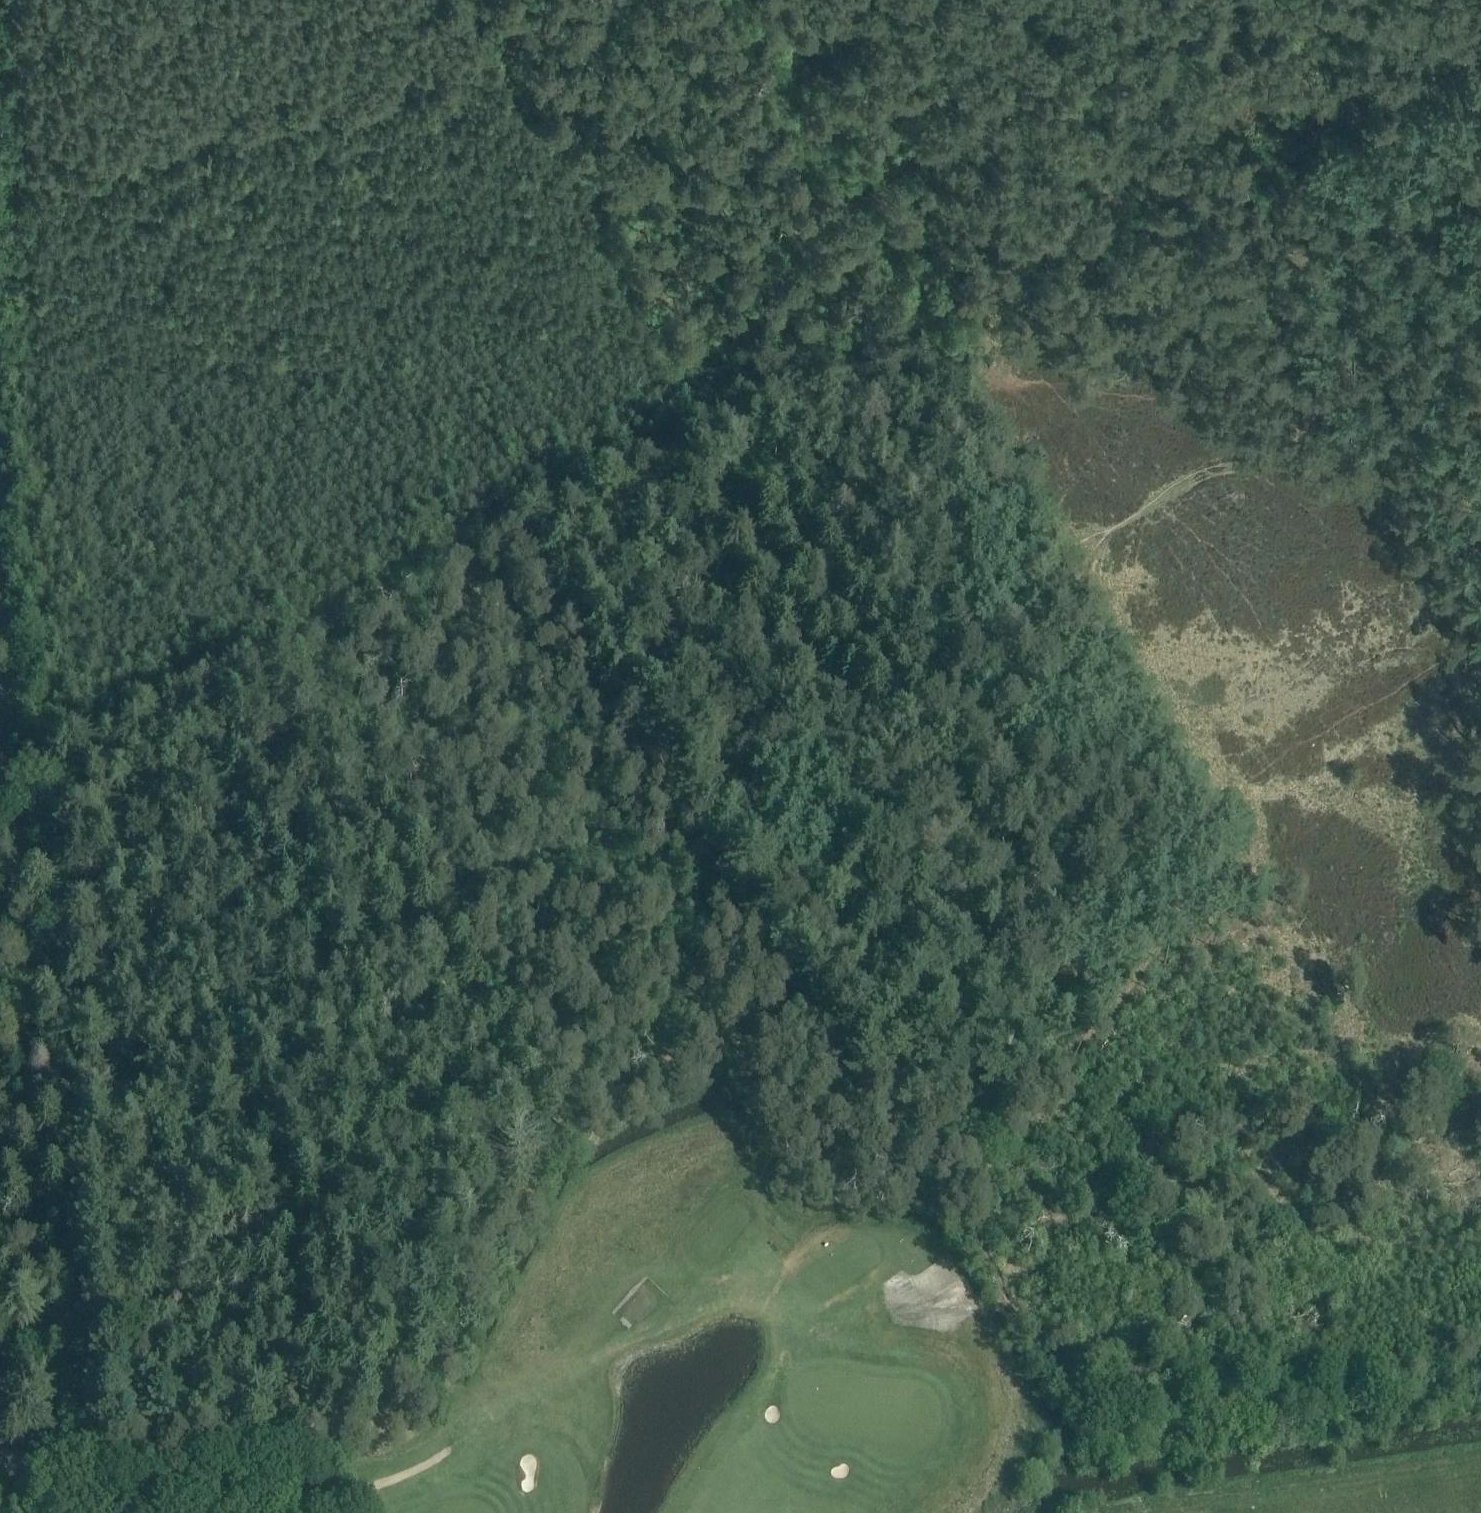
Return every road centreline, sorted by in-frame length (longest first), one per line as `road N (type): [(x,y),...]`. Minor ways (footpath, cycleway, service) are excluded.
road 1 (track): [(0,558),(93,1440)]
road 2 (track): [(1480,1463),(1172,1512)]

